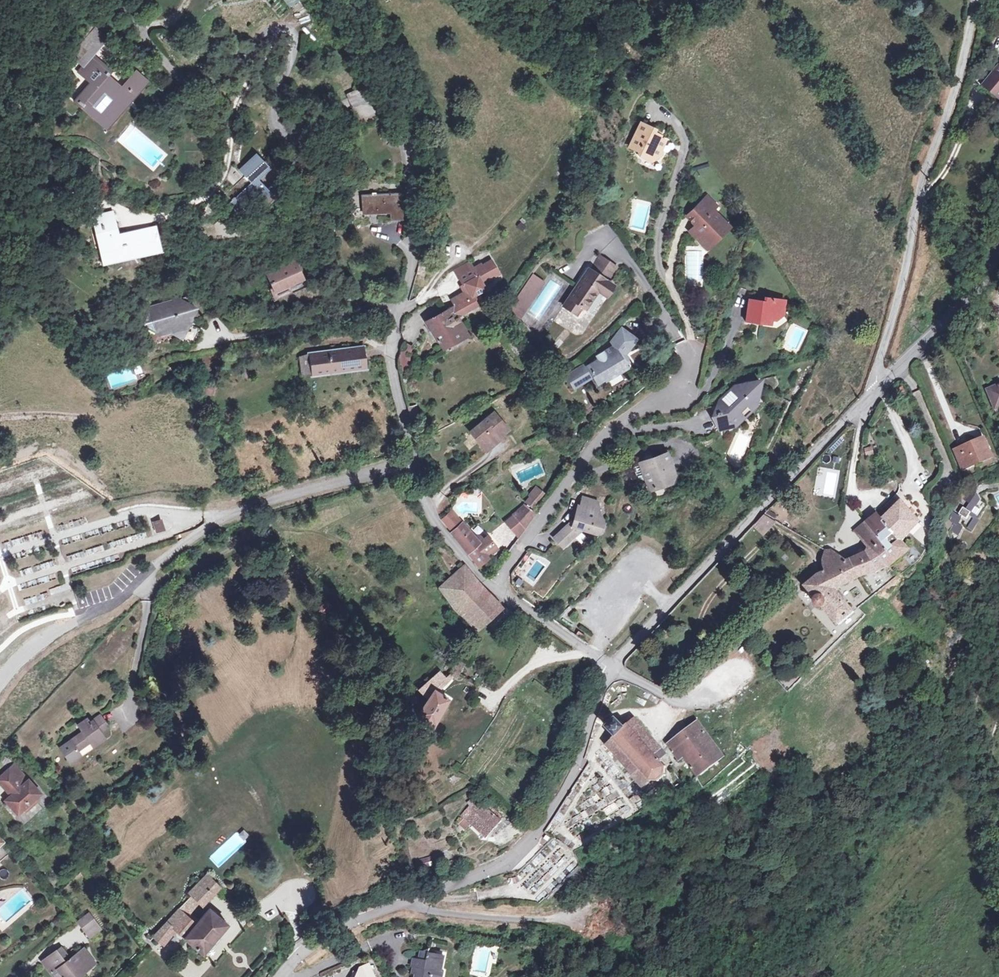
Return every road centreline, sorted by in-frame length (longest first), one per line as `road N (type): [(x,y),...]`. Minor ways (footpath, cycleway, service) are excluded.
road 1 (unclassified): [(408,117),(384,100),(353,100),(285,136),(272,118),(295,30),(263,31),(215,79),(198,85),(171,68),(119,0)]
road 2 (unclassified): [(281,976),(329,932),(516,859),(578,765),(610,668)]
road 3 (residential): [(975,0),(963,72),(941,120),(868,398)]
road 4 (residential): [(491,588),(593,446),(690,372),(690,335),(667,275)]
road 5 (unclassified): [(610,668),(868,398)]
road 6 (residential): [(413,461),(391,360),(414,240),(408,117)]
road 7 (residential): [(110,603),(218,520),(413,461)]
road 8 (unclassified): [(868,398),(998,265)]
road 9 (residential): [(491,588),(425,509),(413,461)]
road 10 (residential): [(610,668),(491,588)]
road 11 (track): [(0,682),(27,649),(110,603)]
road 12 (track): [(403,104),(322,0)]

